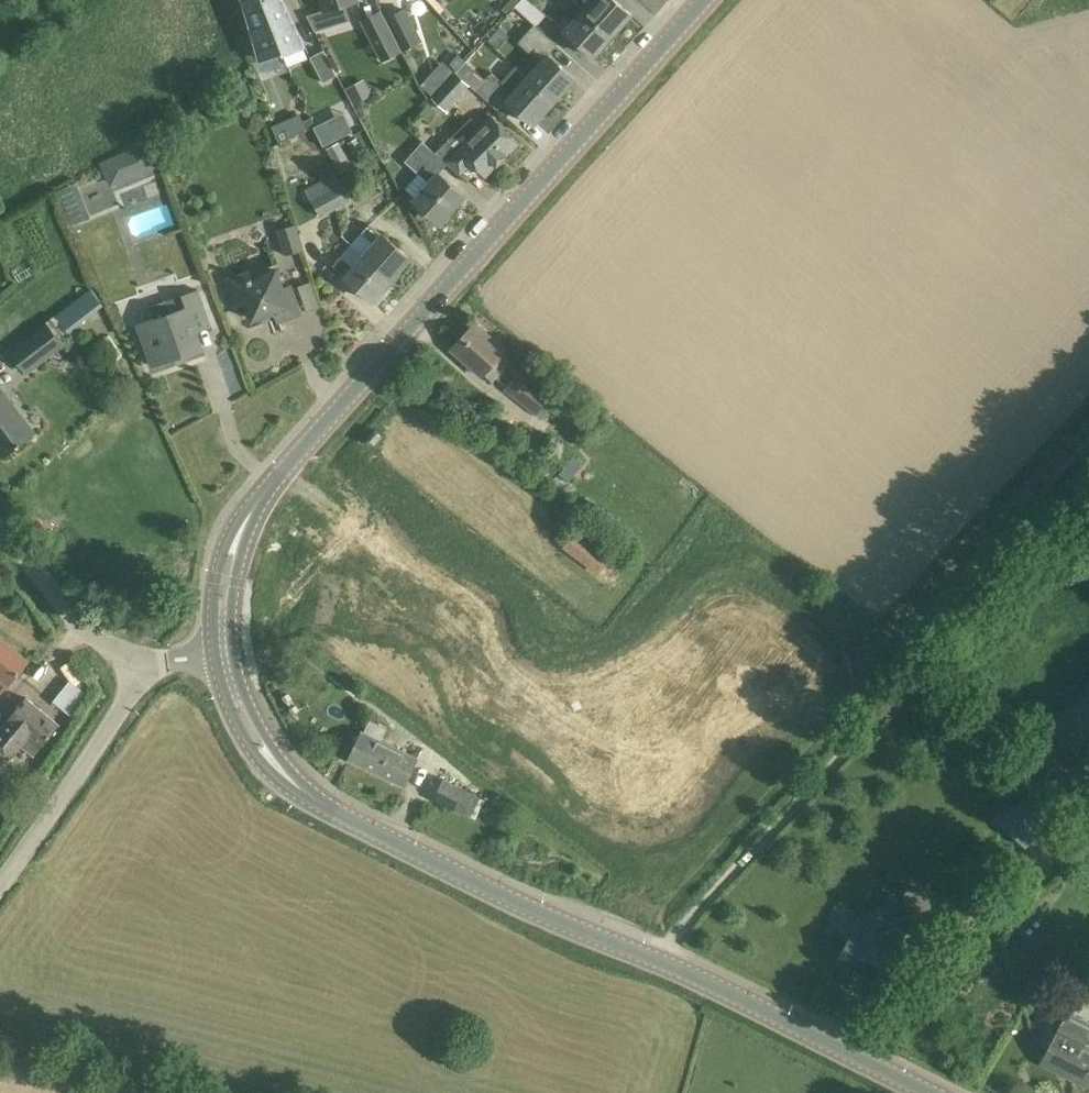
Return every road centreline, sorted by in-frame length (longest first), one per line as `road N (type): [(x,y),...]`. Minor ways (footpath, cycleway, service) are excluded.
road 1 (secondary): [(932,1092),(677,967),(513,900),(317,800)]
road 2 (secondary): [(269,486),(703,0)]
road 3 (unclassified): [(0,885),(146,665)]
road 4 (unclassified): [(146,665),(86,628),(0,522)]
road 5 (secondary): [(269,486),(226,544),(214,606),(216,658)]
road 6 (secondary): [(216,658),(246,740),(276,776),(317,800)]
road 7 (secondary): [(234,656),(240,555),(269,486)]
road 8 (secondary): [(317,800),(262,731),(234,656)]

